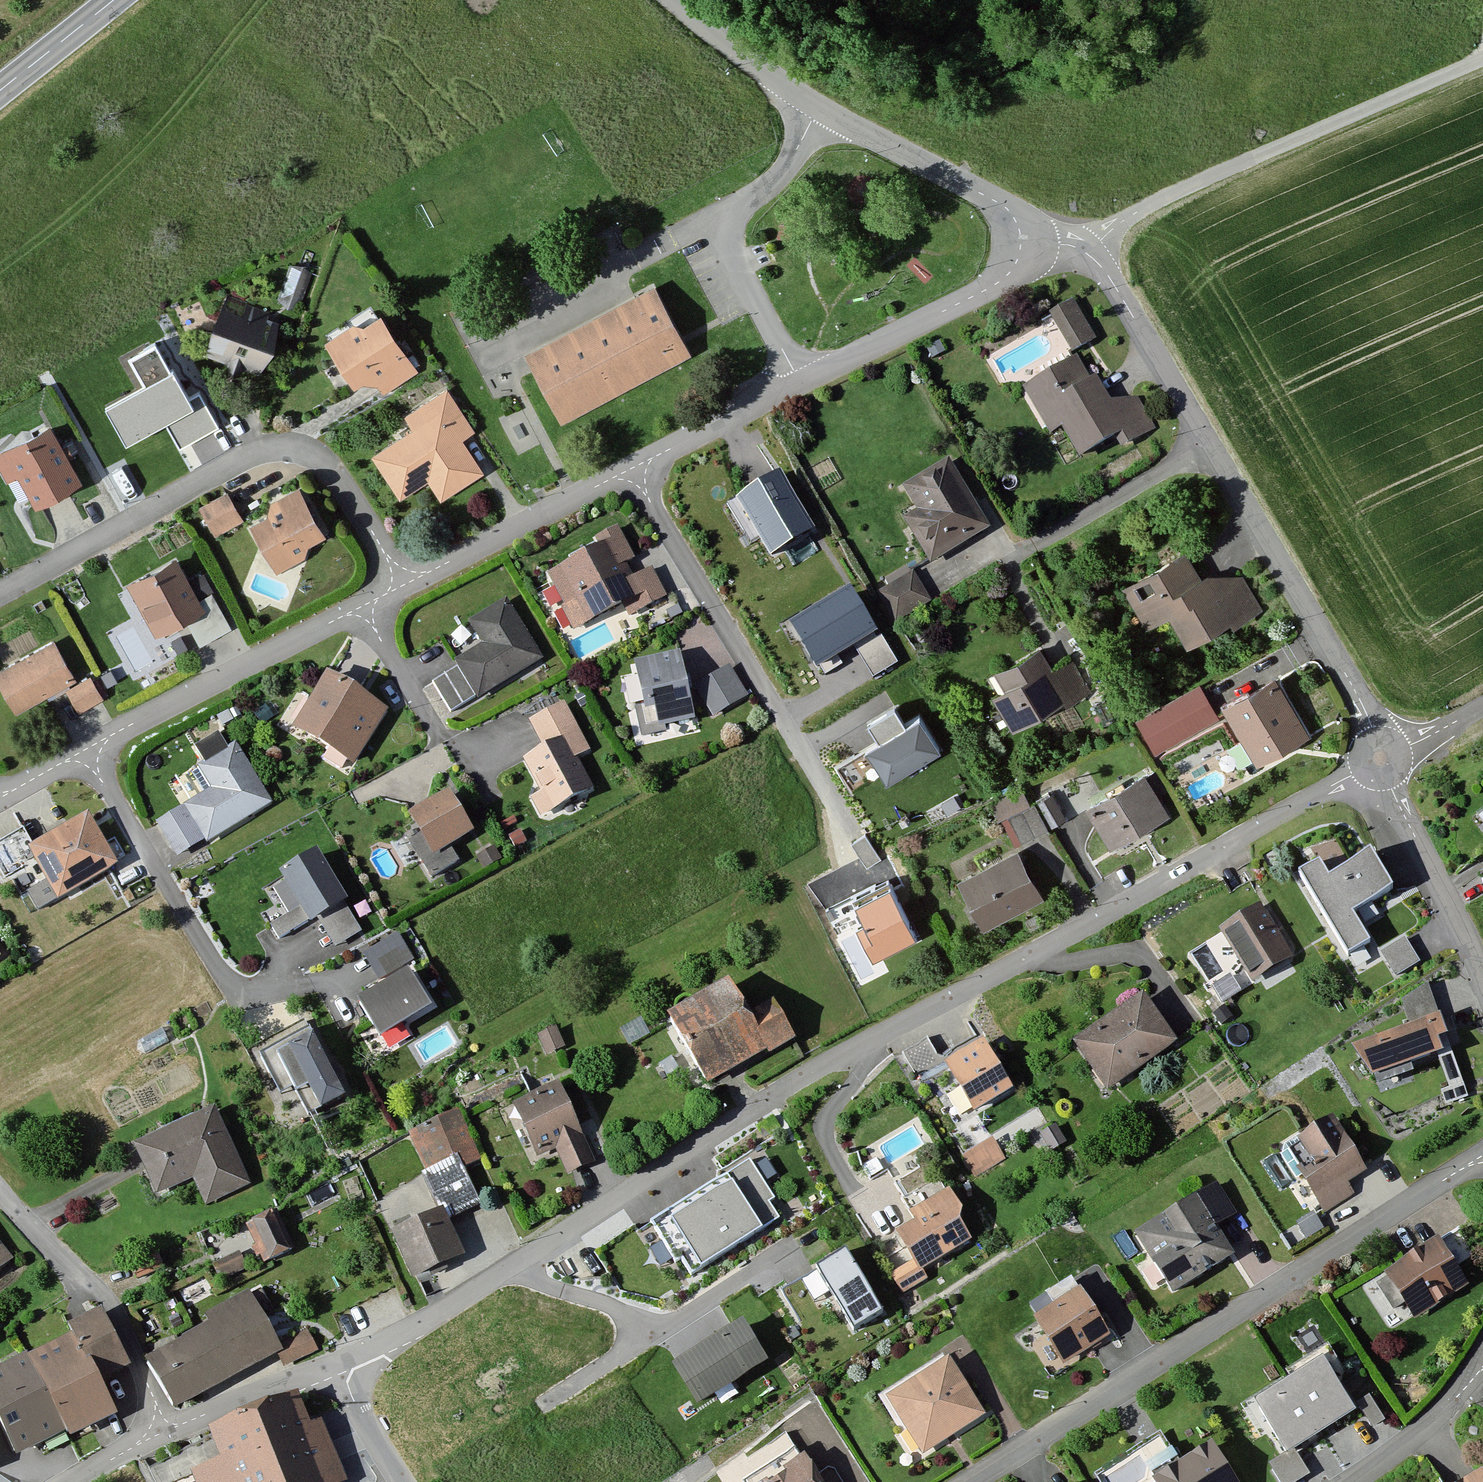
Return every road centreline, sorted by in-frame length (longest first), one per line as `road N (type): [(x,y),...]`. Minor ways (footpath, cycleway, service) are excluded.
road 1 (residential): [(344,1358),(438,1314),(786,1086),(1383,758)]
road 2 (residential): [(1383,758),(1363,698),(1107,274),(1079,247),(1022,241)]
road 3 (residential): [(1482,1150),(963,1481)]
road 4 (residential): [(407,579),(324,450),(281,441),(0,592)]
road 5 (track): [(1482,62),(1137,212),(1086,253)]
road 6 (residential): [(365,601),(0,799)]
road 7 (residential): [(772,391),(407,579)]
road 8 (residential): [(0,1186),(105,1294),(154,1397),(160,1427)]
road 9 (residential): [(1383,758),(1482,1014)]
road 10 (residential): [(1022,241),(1004,280),(798,379)]
road 11 (residential): [(1009,208),(818,108)]
road 12 (tertiary): [(160,1427),(344,1358)]
road 13 (residential): [(1342,1481),(1426,1426),(1482,1368)]
road 14 (residential): [(818,108),(677,0)]
road 15 (residential): [(365,601),(444,741)]
road 16 (secondary): [(114,0),(0,90)]
road 17 (residential): [(781,346),(733,246),(735,212)]
road 18 (tertiary): [(405,1481),(356,1402),(344,1358)]
road 19 (residential): [(735,212),(783,169),(818,108)]

